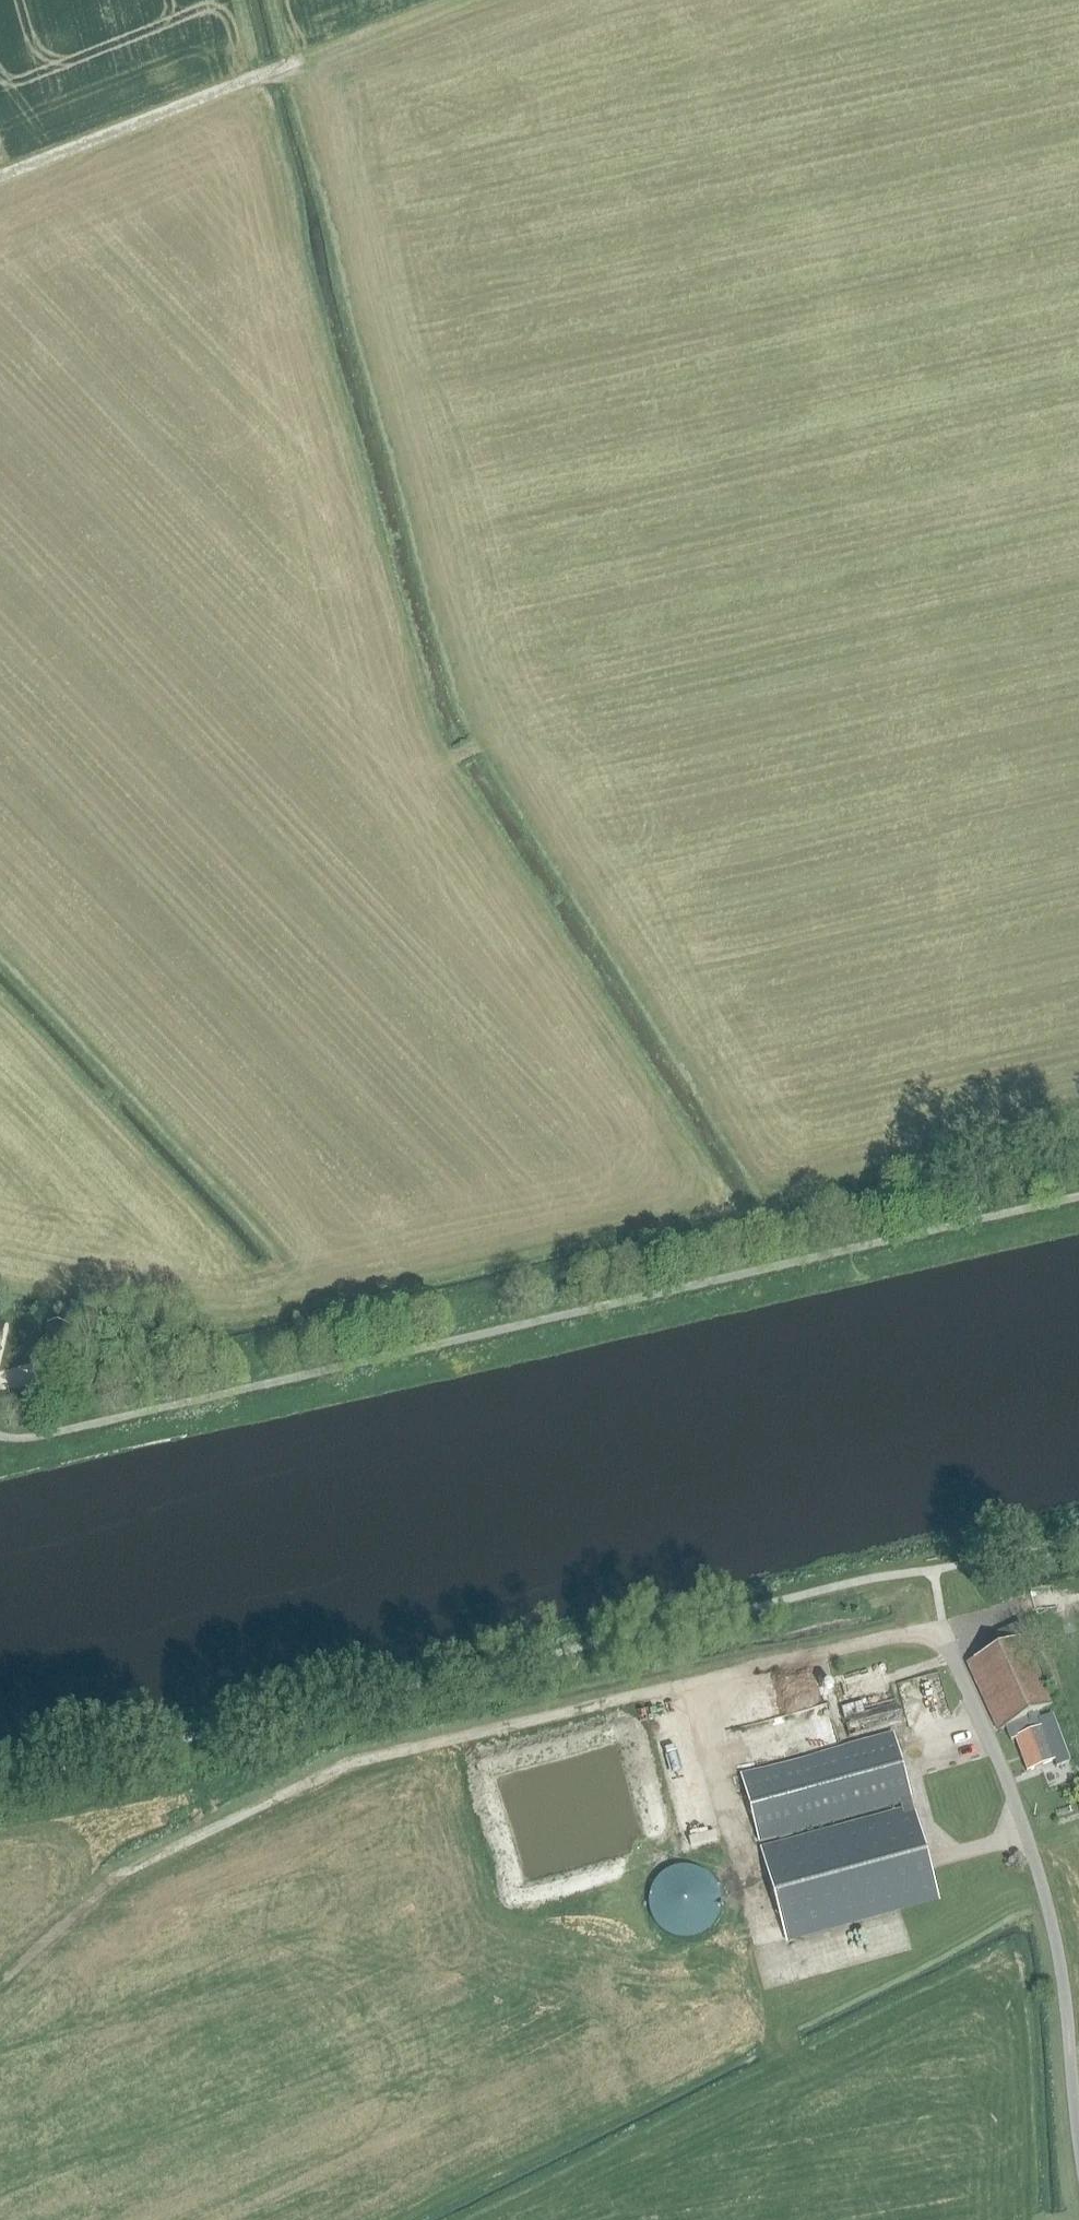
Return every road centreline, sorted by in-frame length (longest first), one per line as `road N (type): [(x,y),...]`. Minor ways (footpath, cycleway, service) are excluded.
road 1 (unclassified): [(1078,2157),(1048,1916),(1010,1791),(941,1629)]

